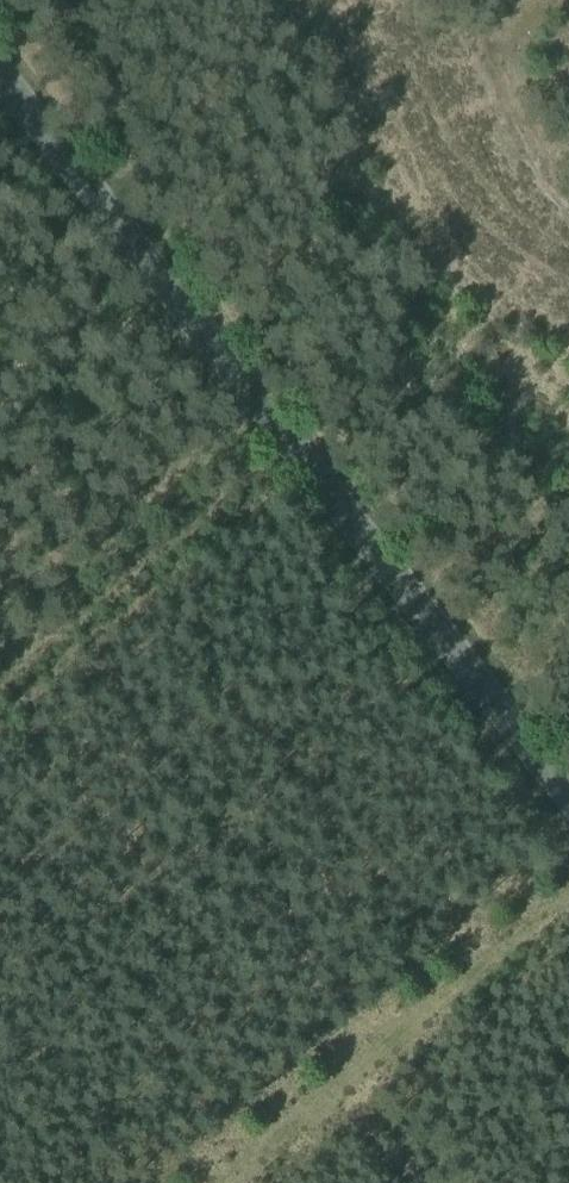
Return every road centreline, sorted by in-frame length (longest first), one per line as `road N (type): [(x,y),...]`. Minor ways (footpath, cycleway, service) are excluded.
road 1 (unclassified): [(0,77),(568,796)]
road 2 (track): [(209,1182),(568,877)]
road 3 (track): [(289,440),(0,682)]

